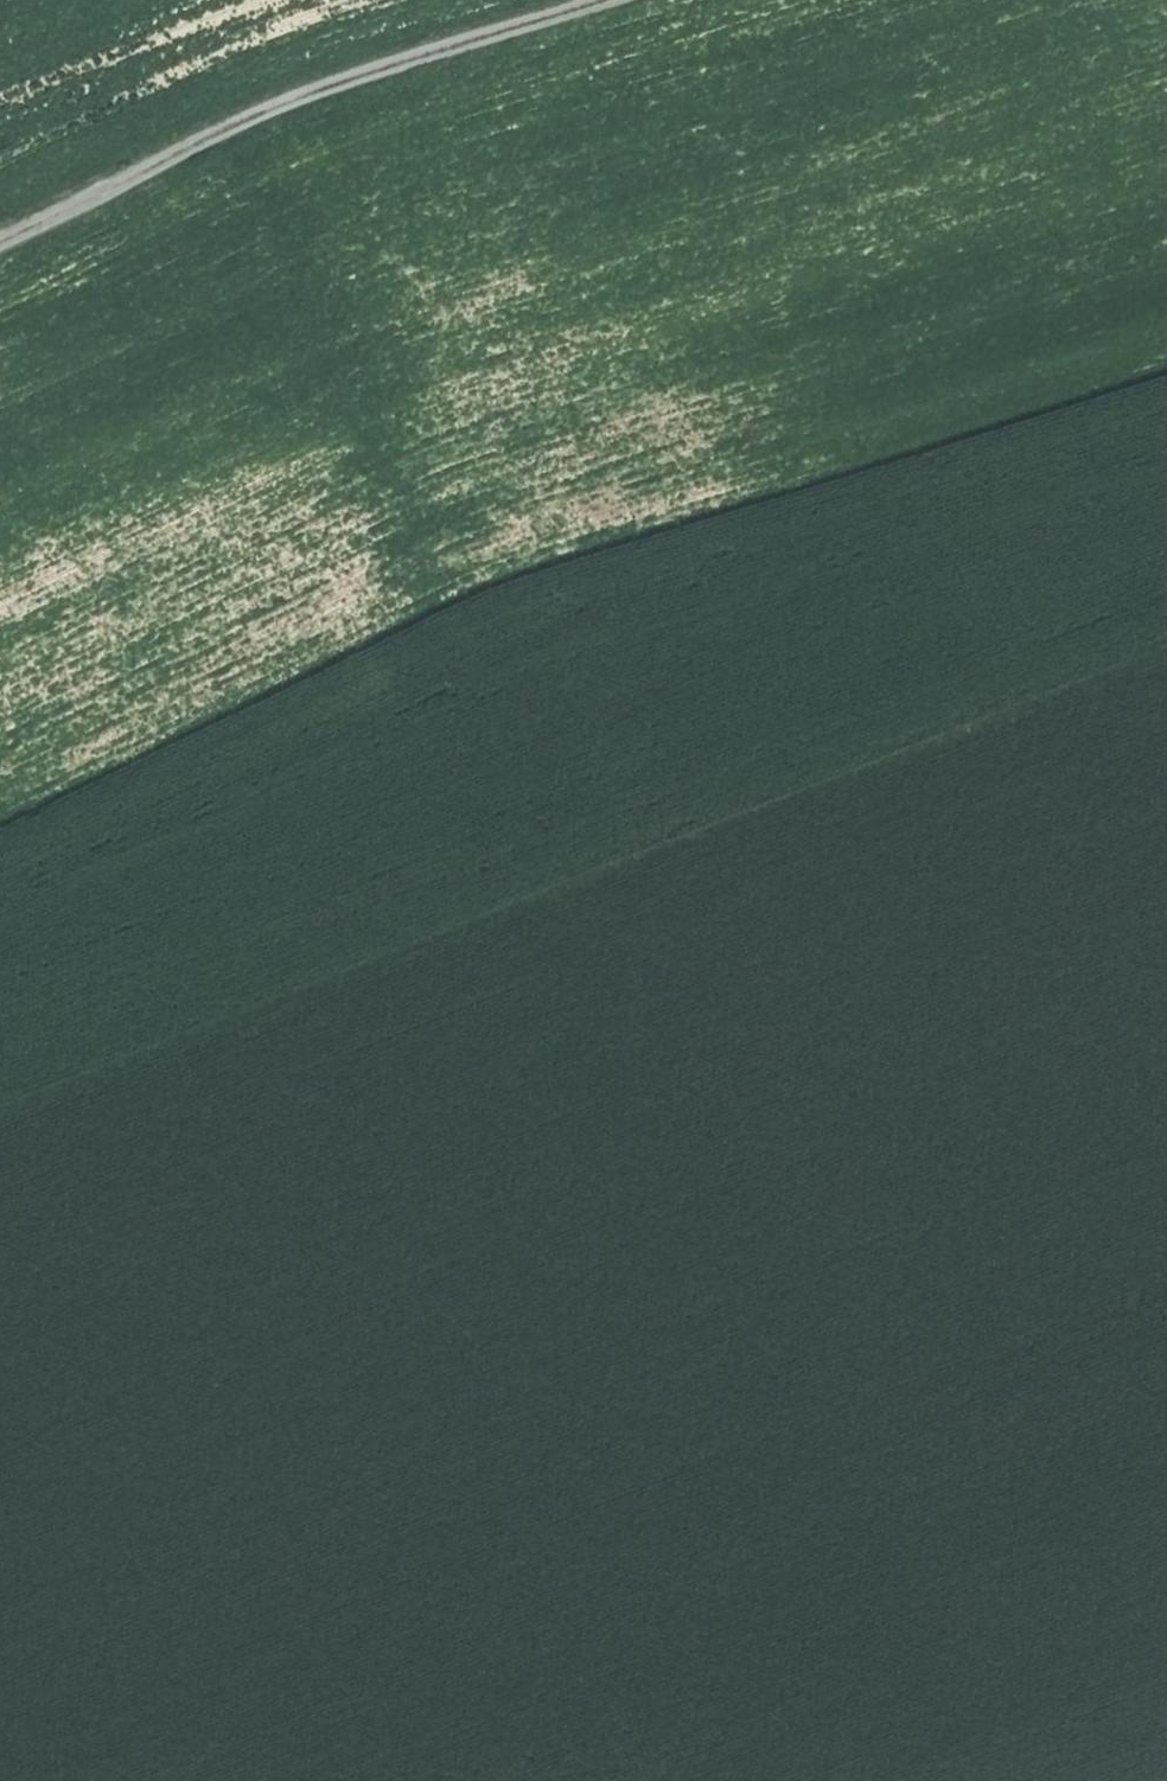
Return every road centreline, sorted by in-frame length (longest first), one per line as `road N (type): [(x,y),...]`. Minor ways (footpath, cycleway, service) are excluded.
road 1 (track): [(0,239),(310,92),(603,0)]

